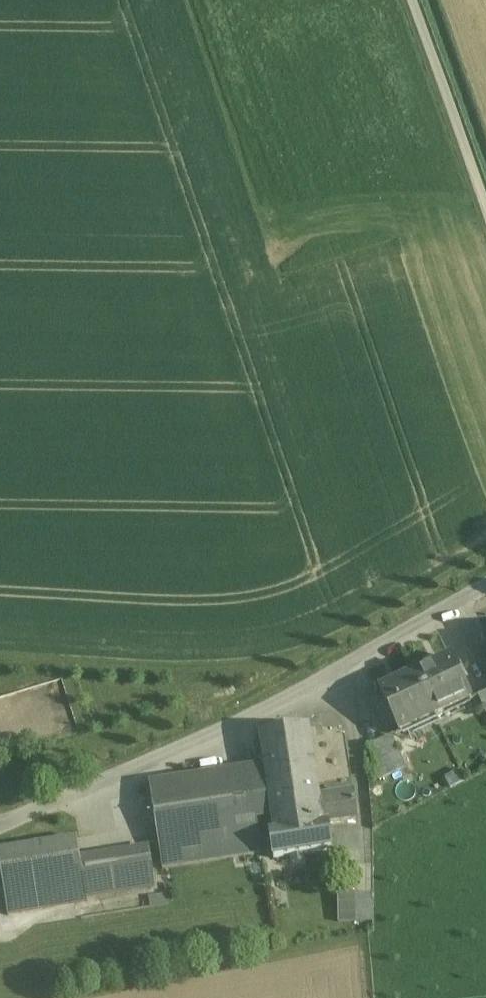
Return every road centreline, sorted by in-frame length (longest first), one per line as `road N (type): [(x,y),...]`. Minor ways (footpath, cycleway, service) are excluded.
road 1 (residential): [(485,585),(212,732),(0,824)]
road 2 (residential): [(410,0),(485,215)]

